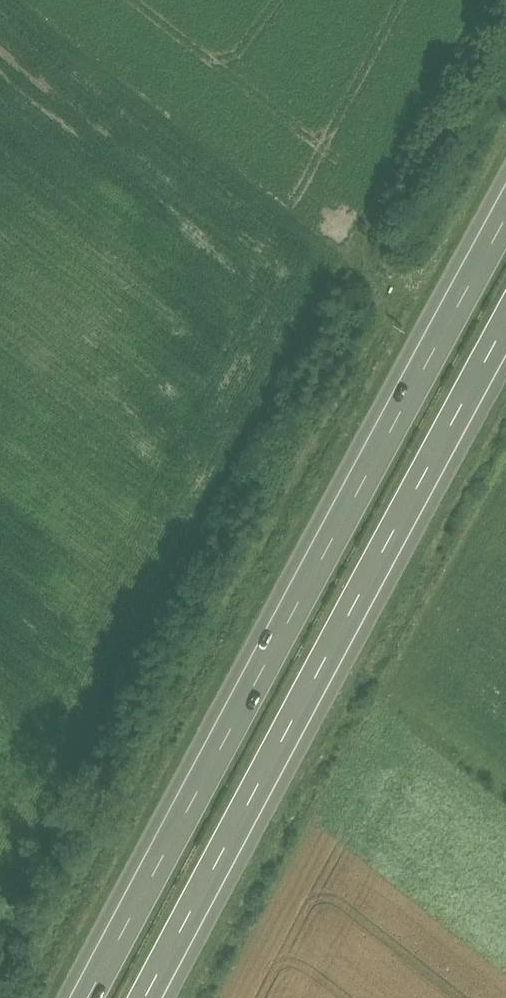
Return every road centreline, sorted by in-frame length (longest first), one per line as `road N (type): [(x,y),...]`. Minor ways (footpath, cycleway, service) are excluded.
road 1 (motorway): [(505,205),(82,997)]
road 2 (motorway): [(158,997),(505,348)]

